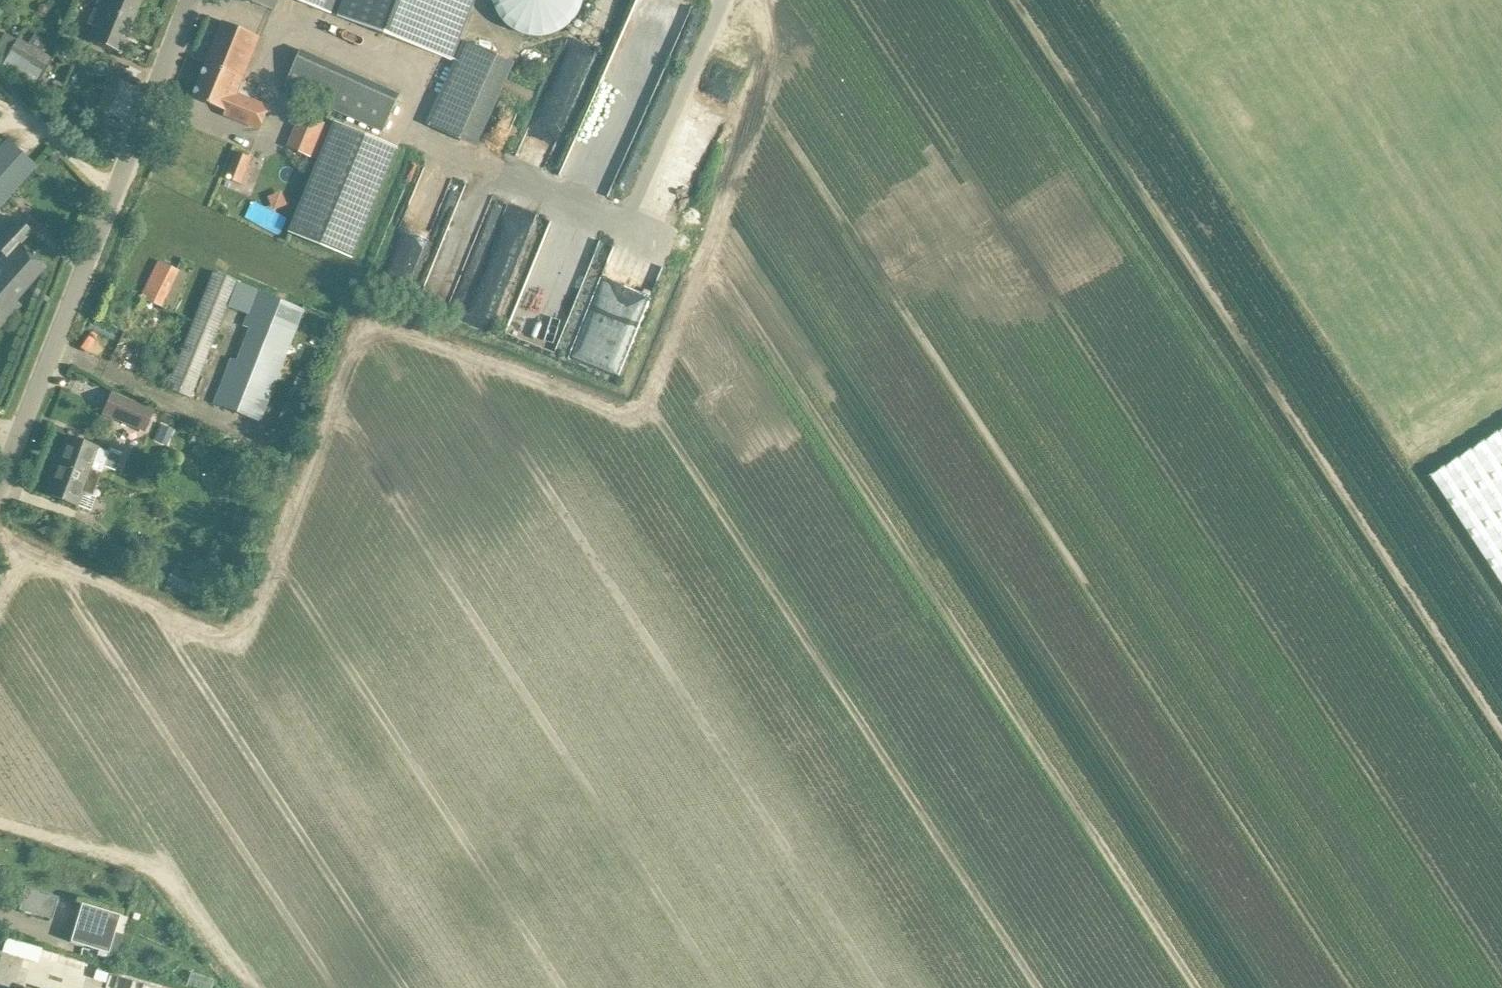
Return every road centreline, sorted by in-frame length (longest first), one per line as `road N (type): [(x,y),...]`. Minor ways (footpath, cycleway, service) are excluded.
road 1 (unclassified): [(0,479),(194,0)]

